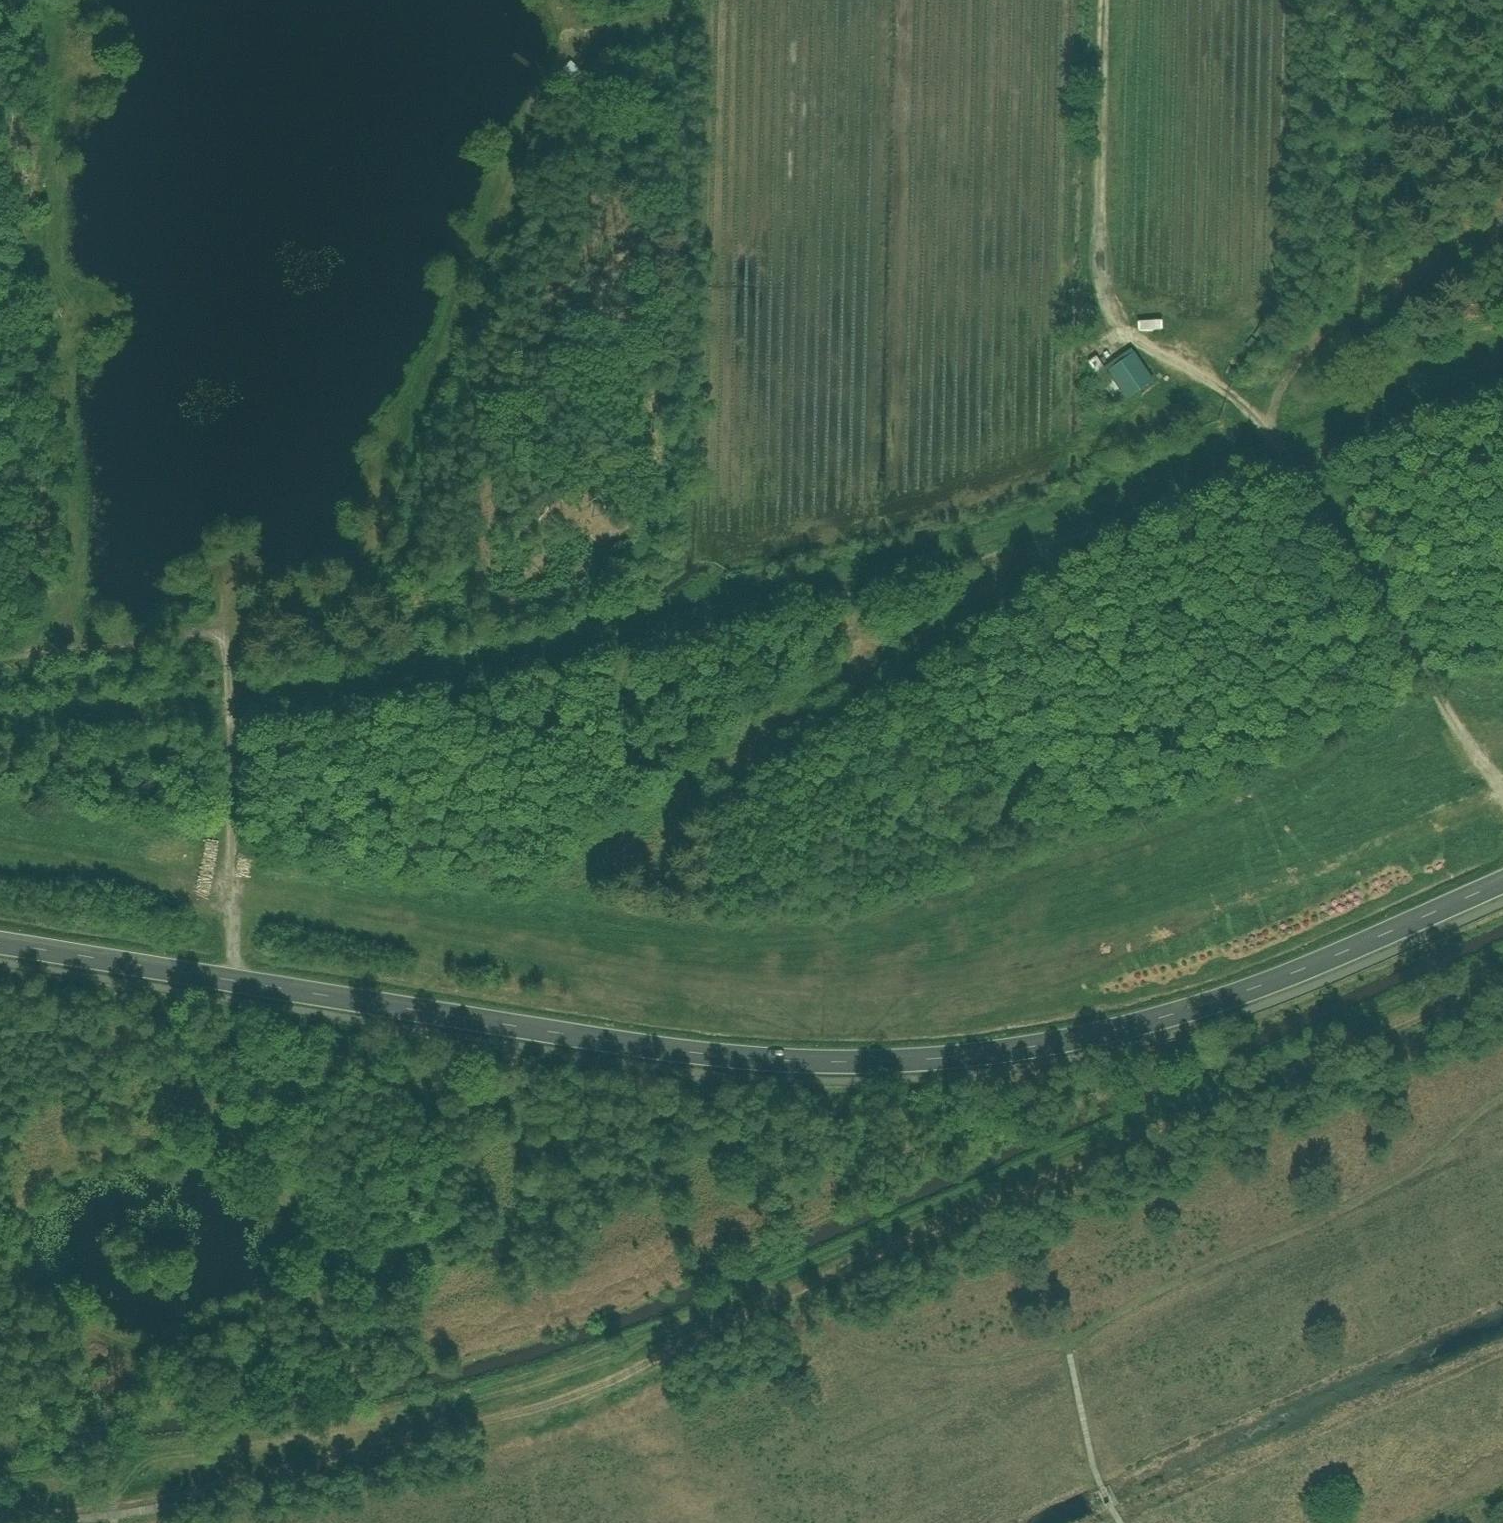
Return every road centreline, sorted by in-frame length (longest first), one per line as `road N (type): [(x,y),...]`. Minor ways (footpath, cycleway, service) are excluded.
road 1 (tertiary): [(0,942),(666,1048),(848,1060),(996,1051),(1107,1032),(1220,1000),(1502,880)]

